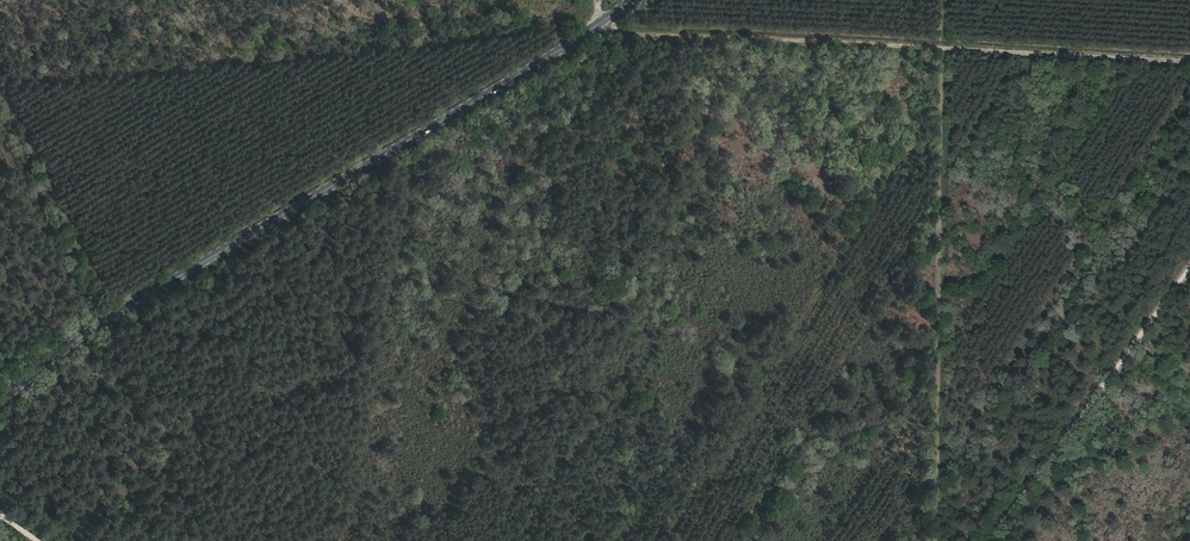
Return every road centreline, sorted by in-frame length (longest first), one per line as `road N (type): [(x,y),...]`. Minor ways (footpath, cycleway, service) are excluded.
road 1 (tertiary): [(0,402),(100,324),(535,66),(631,0)]
road 2 (track): [(606,0),(601,22),(628,34),(1189,63)]
road 3 (track): [(989,540),(1189,264)]

